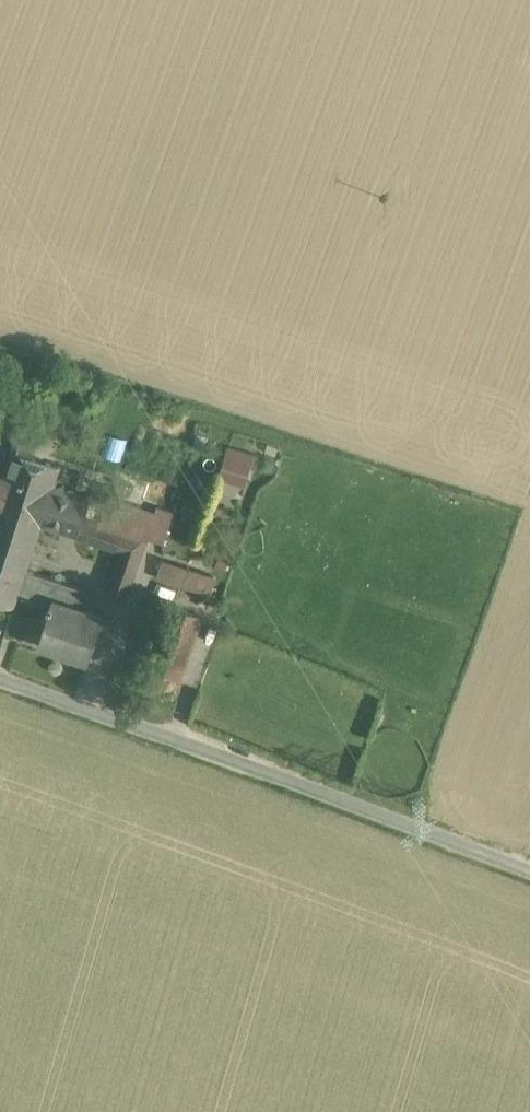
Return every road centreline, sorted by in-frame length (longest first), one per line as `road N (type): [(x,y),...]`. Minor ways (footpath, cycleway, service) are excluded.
road 1 (unclassified): [(0,679),(529,872)]

